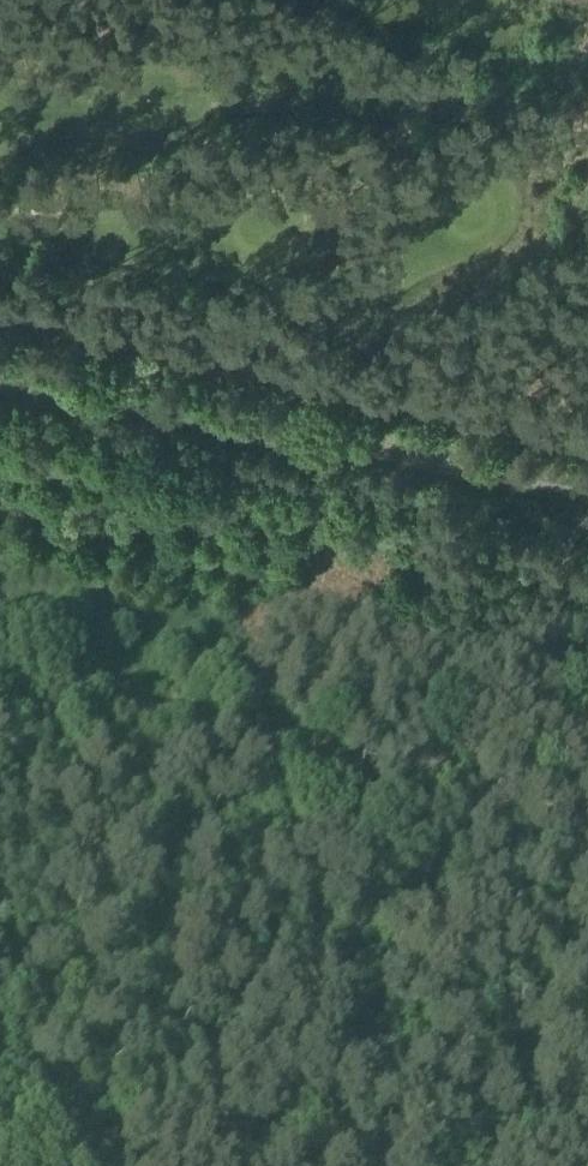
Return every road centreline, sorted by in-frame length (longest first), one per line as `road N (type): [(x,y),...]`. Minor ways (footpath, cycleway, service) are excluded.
road 1 (track): [(0,320),(587,447)]
road 2 (track): [(587,794),(0,674)]

